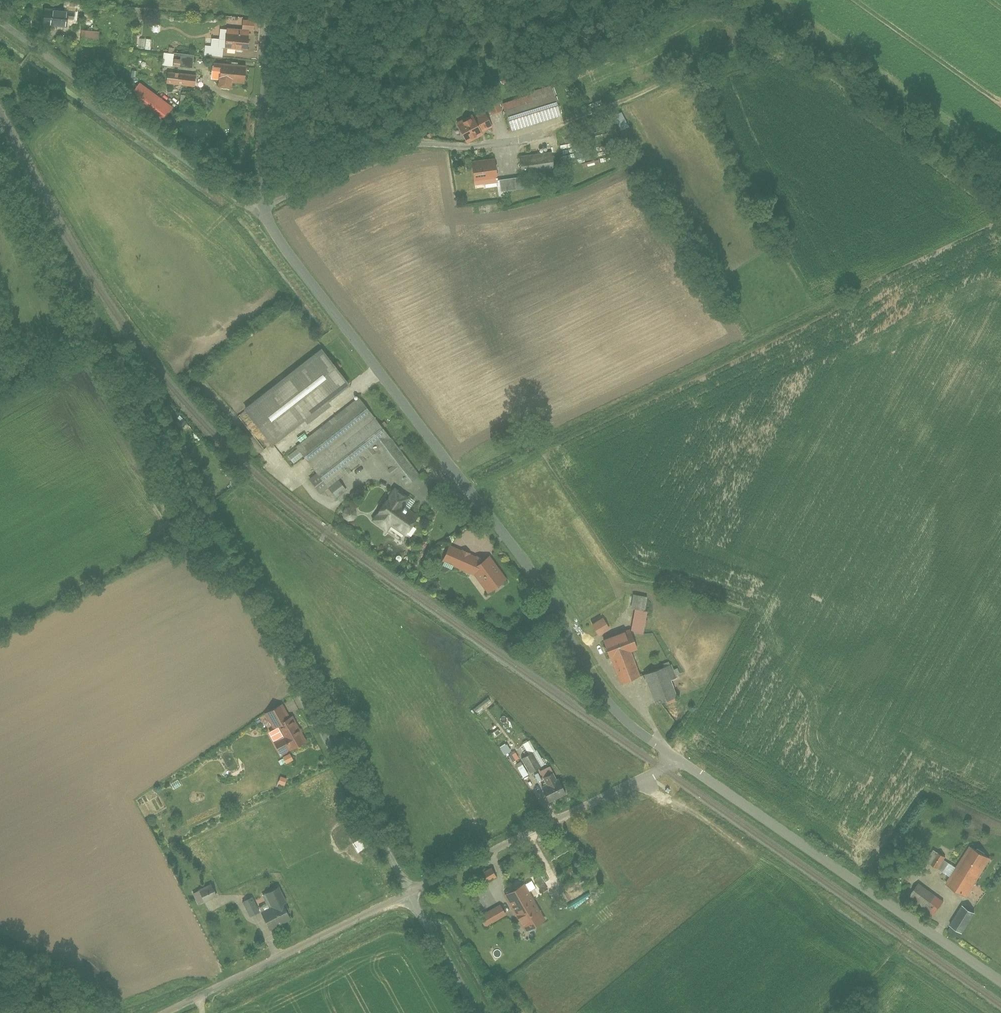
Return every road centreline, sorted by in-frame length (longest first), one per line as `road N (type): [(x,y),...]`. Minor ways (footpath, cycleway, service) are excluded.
road 1 (unclassified): [(0,149),(407,895)]
road 2 (residential): [(679,760),(618,716),(535,580),(282,249),(261,207)]
road 3 (track): [(1000,186),(781,45),(700,64),(530,138),(474,146)]
road 4 (residential): [(1000,983),(679,760)]
road 5 (residential): [(261,207),(246,205),(0,30)]
road 6 (unclassified): [(679,760),(407,895)]
road 7 (unclassified): [(407,895),(165,1012)]
road 8 (residential): [(261,207),(402,145),(474,146)]
road 9 (residential): [(277,0),(261,207)]
road 10 (unclassified): [(407,895),(474,1012)]

